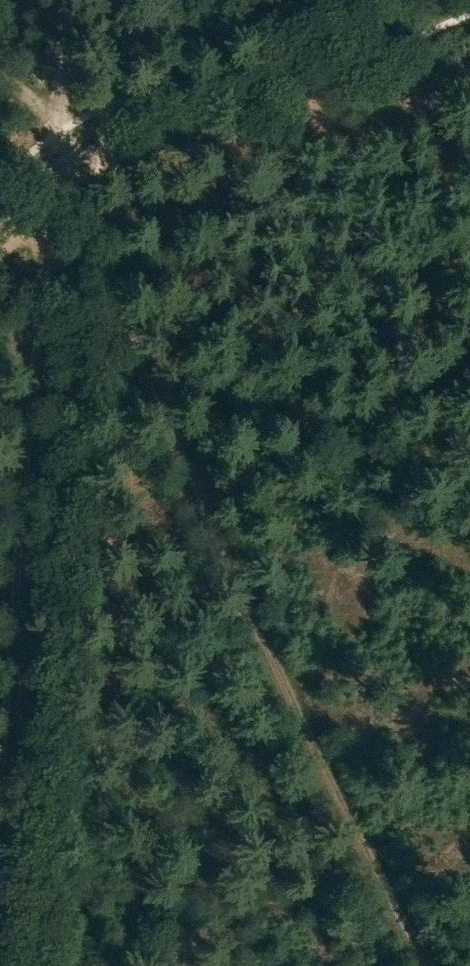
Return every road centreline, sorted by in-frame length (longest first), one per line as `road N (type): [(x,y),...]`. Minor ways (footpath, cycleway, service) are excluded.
road 1 (track): [(115,160),(103,345),(327,811),(411,965)]
road 2 (track): [(49,191),(0,756)]
road 3 (track): [(53,151),(49,191),(416,0)]
road 4 (track): [(469,126),(149,159),(135,151)]
road 5 (track): [(64,0),(53,151)]

